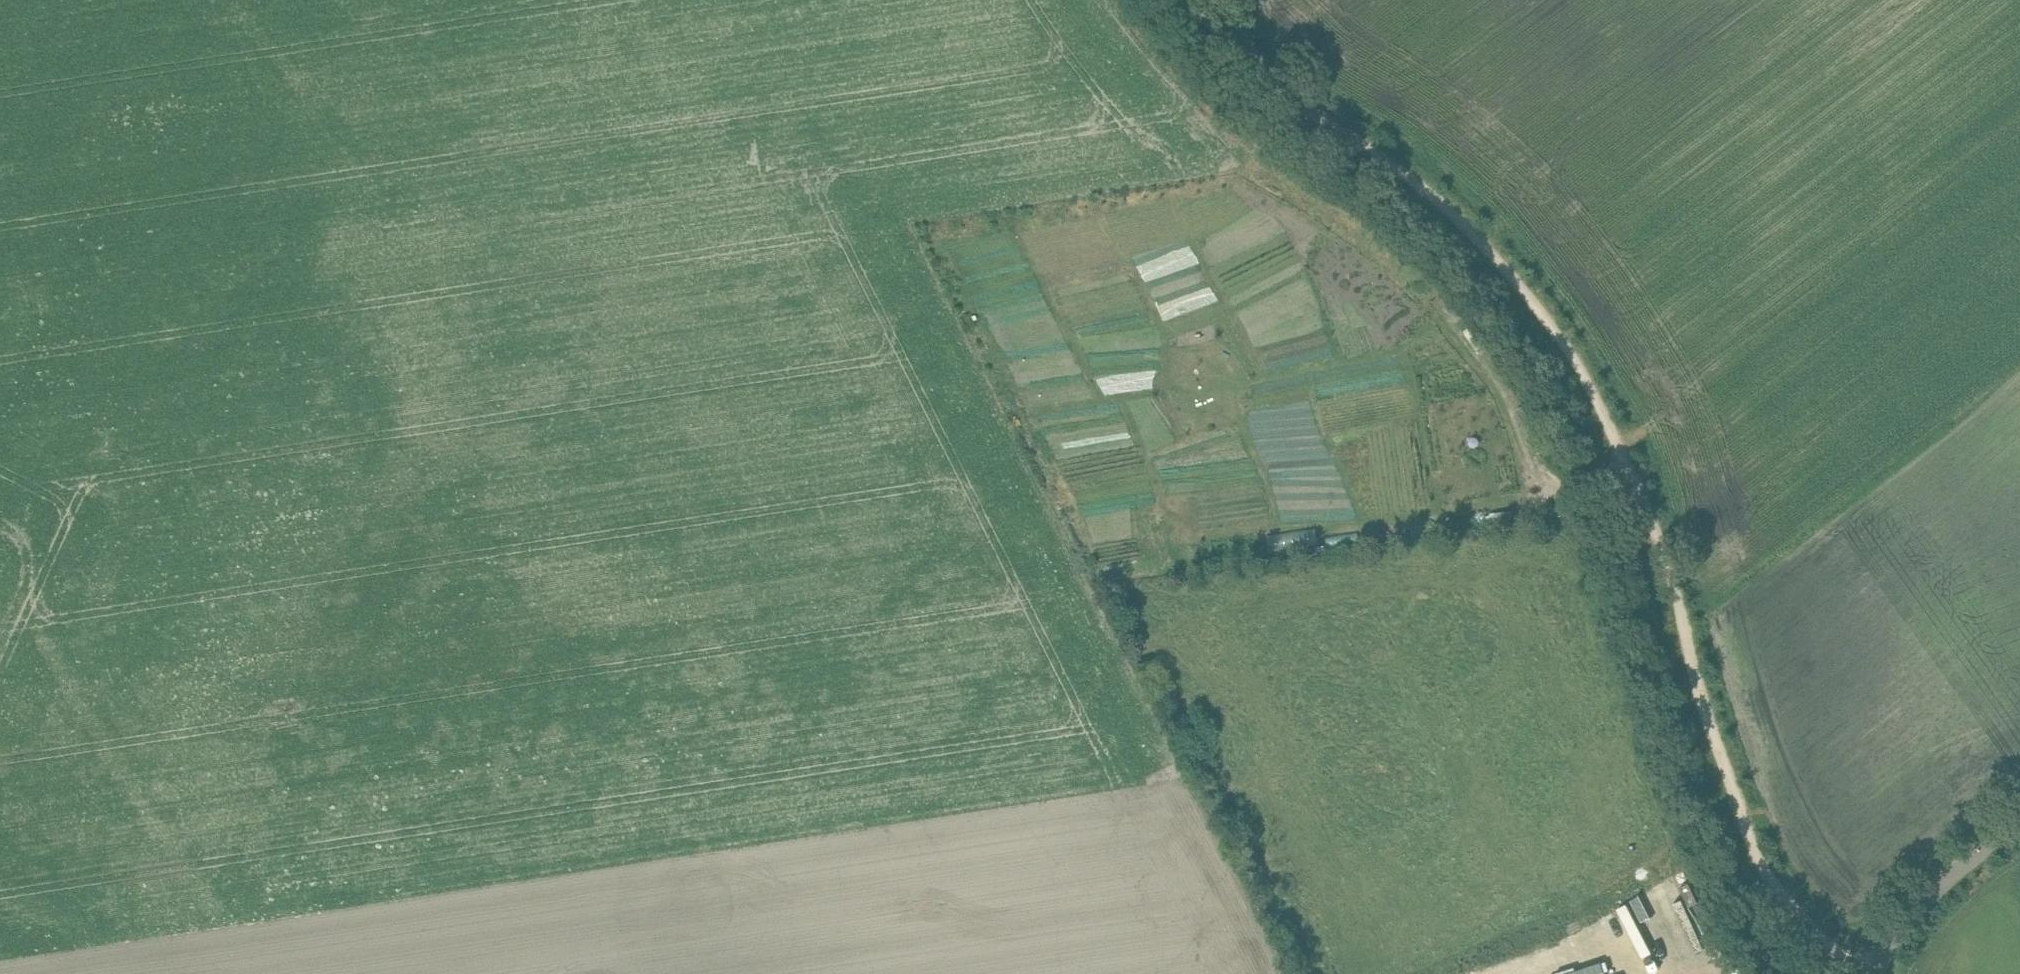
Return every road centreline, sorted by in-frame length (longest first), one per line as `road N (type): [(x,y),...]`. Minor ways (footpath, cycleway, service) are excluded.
road 1 (track): [(1873,973),(1805,916),(1762,855),(1654,520),(1599,392),(1553,321),(1458,211),(1261,68),(1195,0)]
road 2 (unclassified): [(1873,973),(1926,900),(2019,826)]

